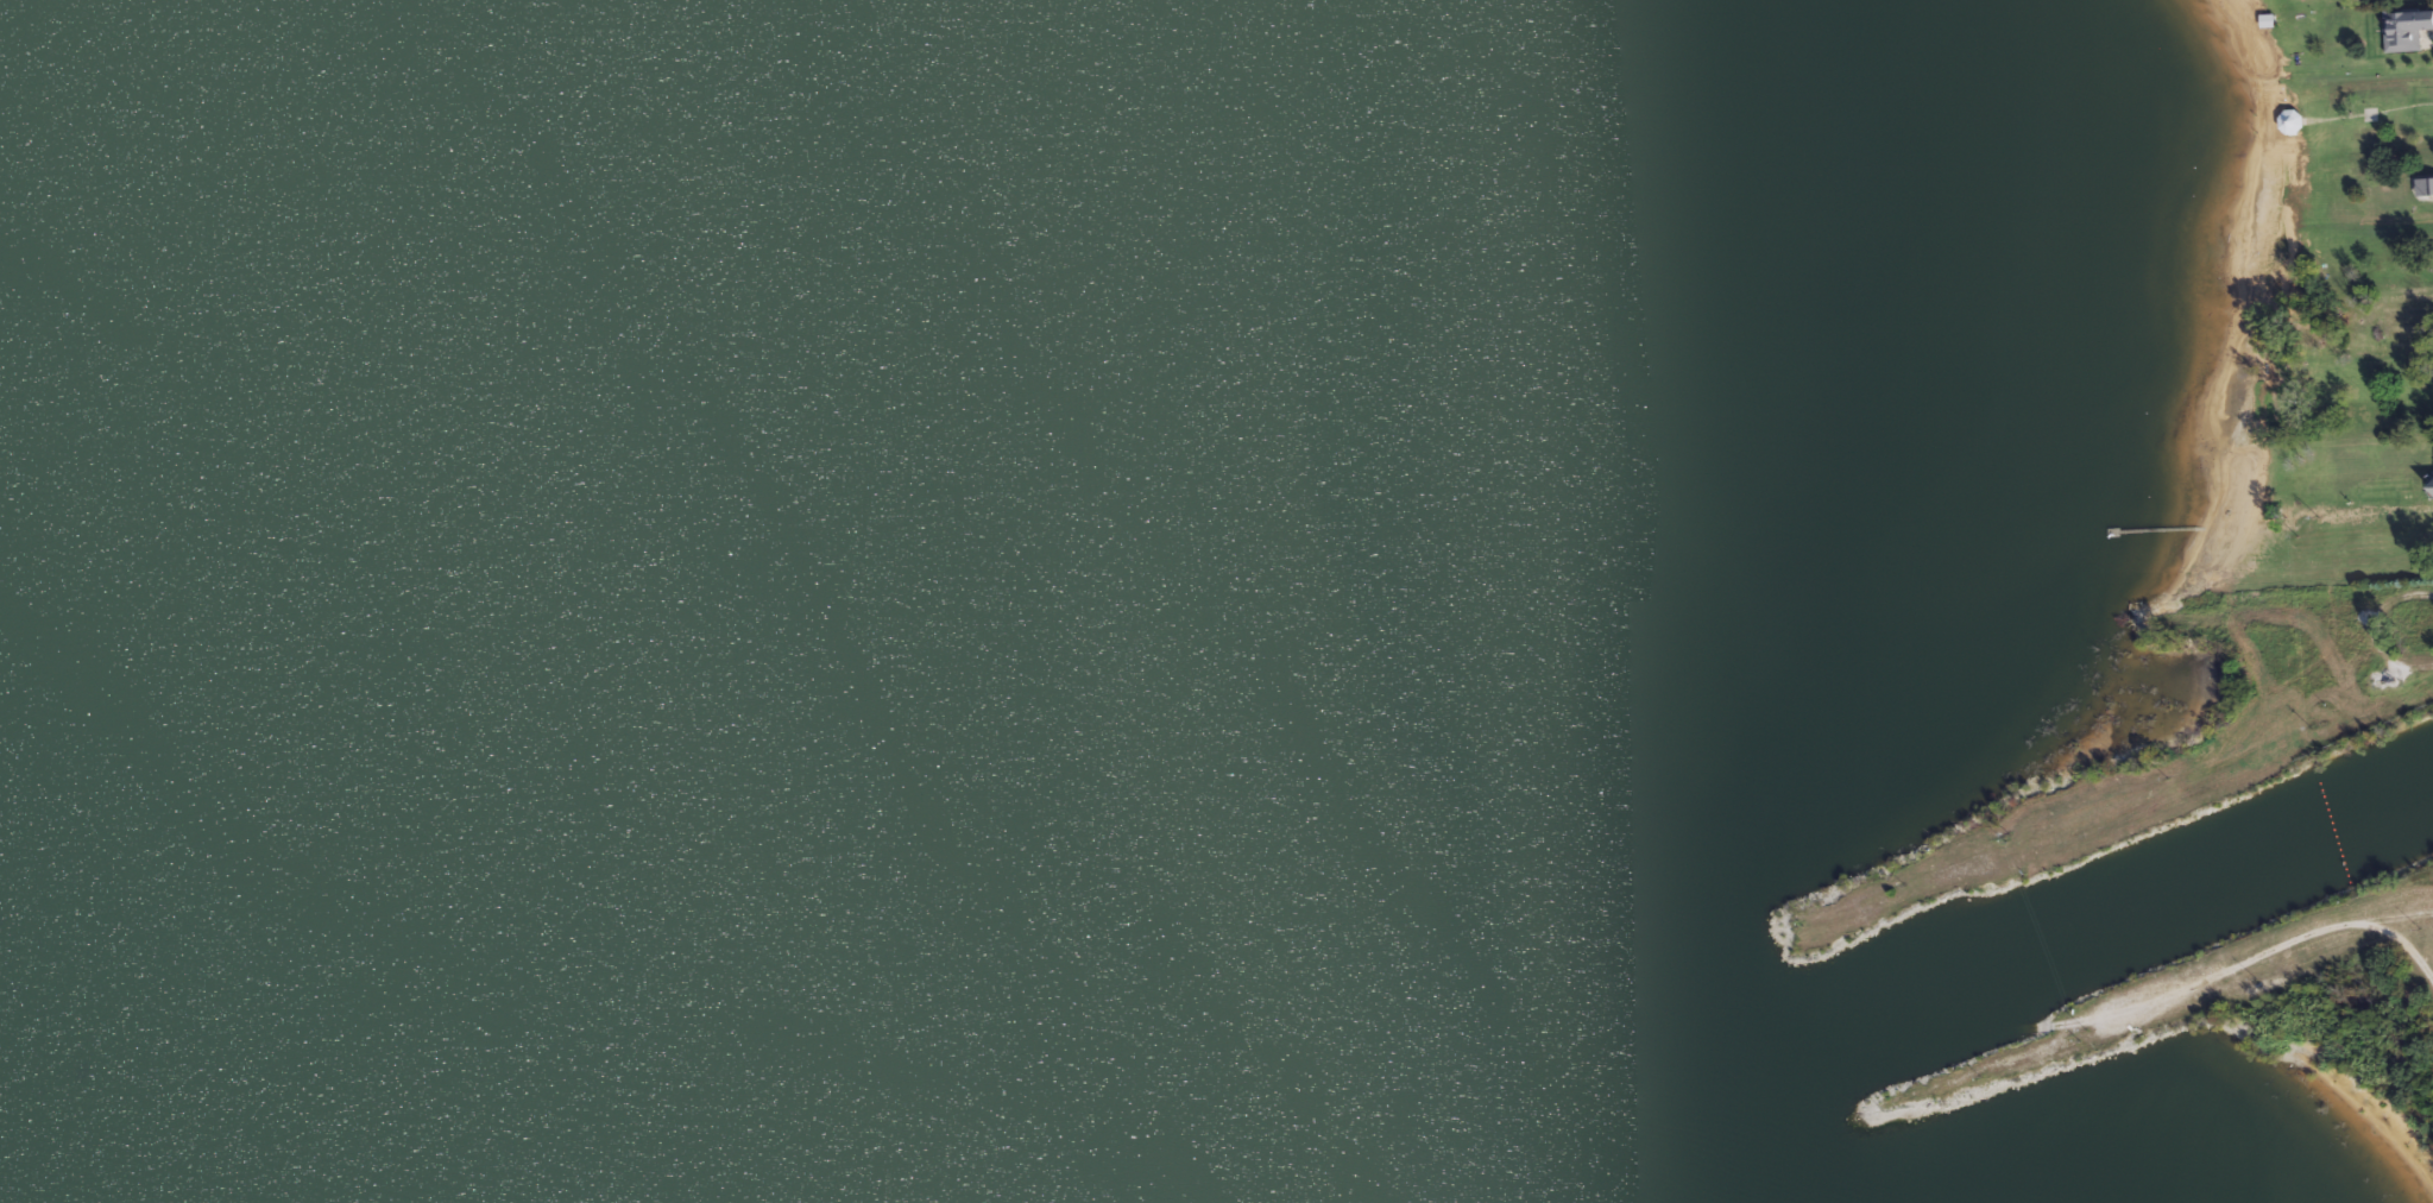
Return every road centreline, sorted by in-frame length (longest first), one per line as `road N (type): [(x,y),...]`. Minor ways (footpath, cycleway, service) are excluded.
road 1 (residential): [(2432,907),(2346,918),(2116,1019)]
road 2 (residential): [(2432,991),(2407,950),(2376,930),(2331,924)]

